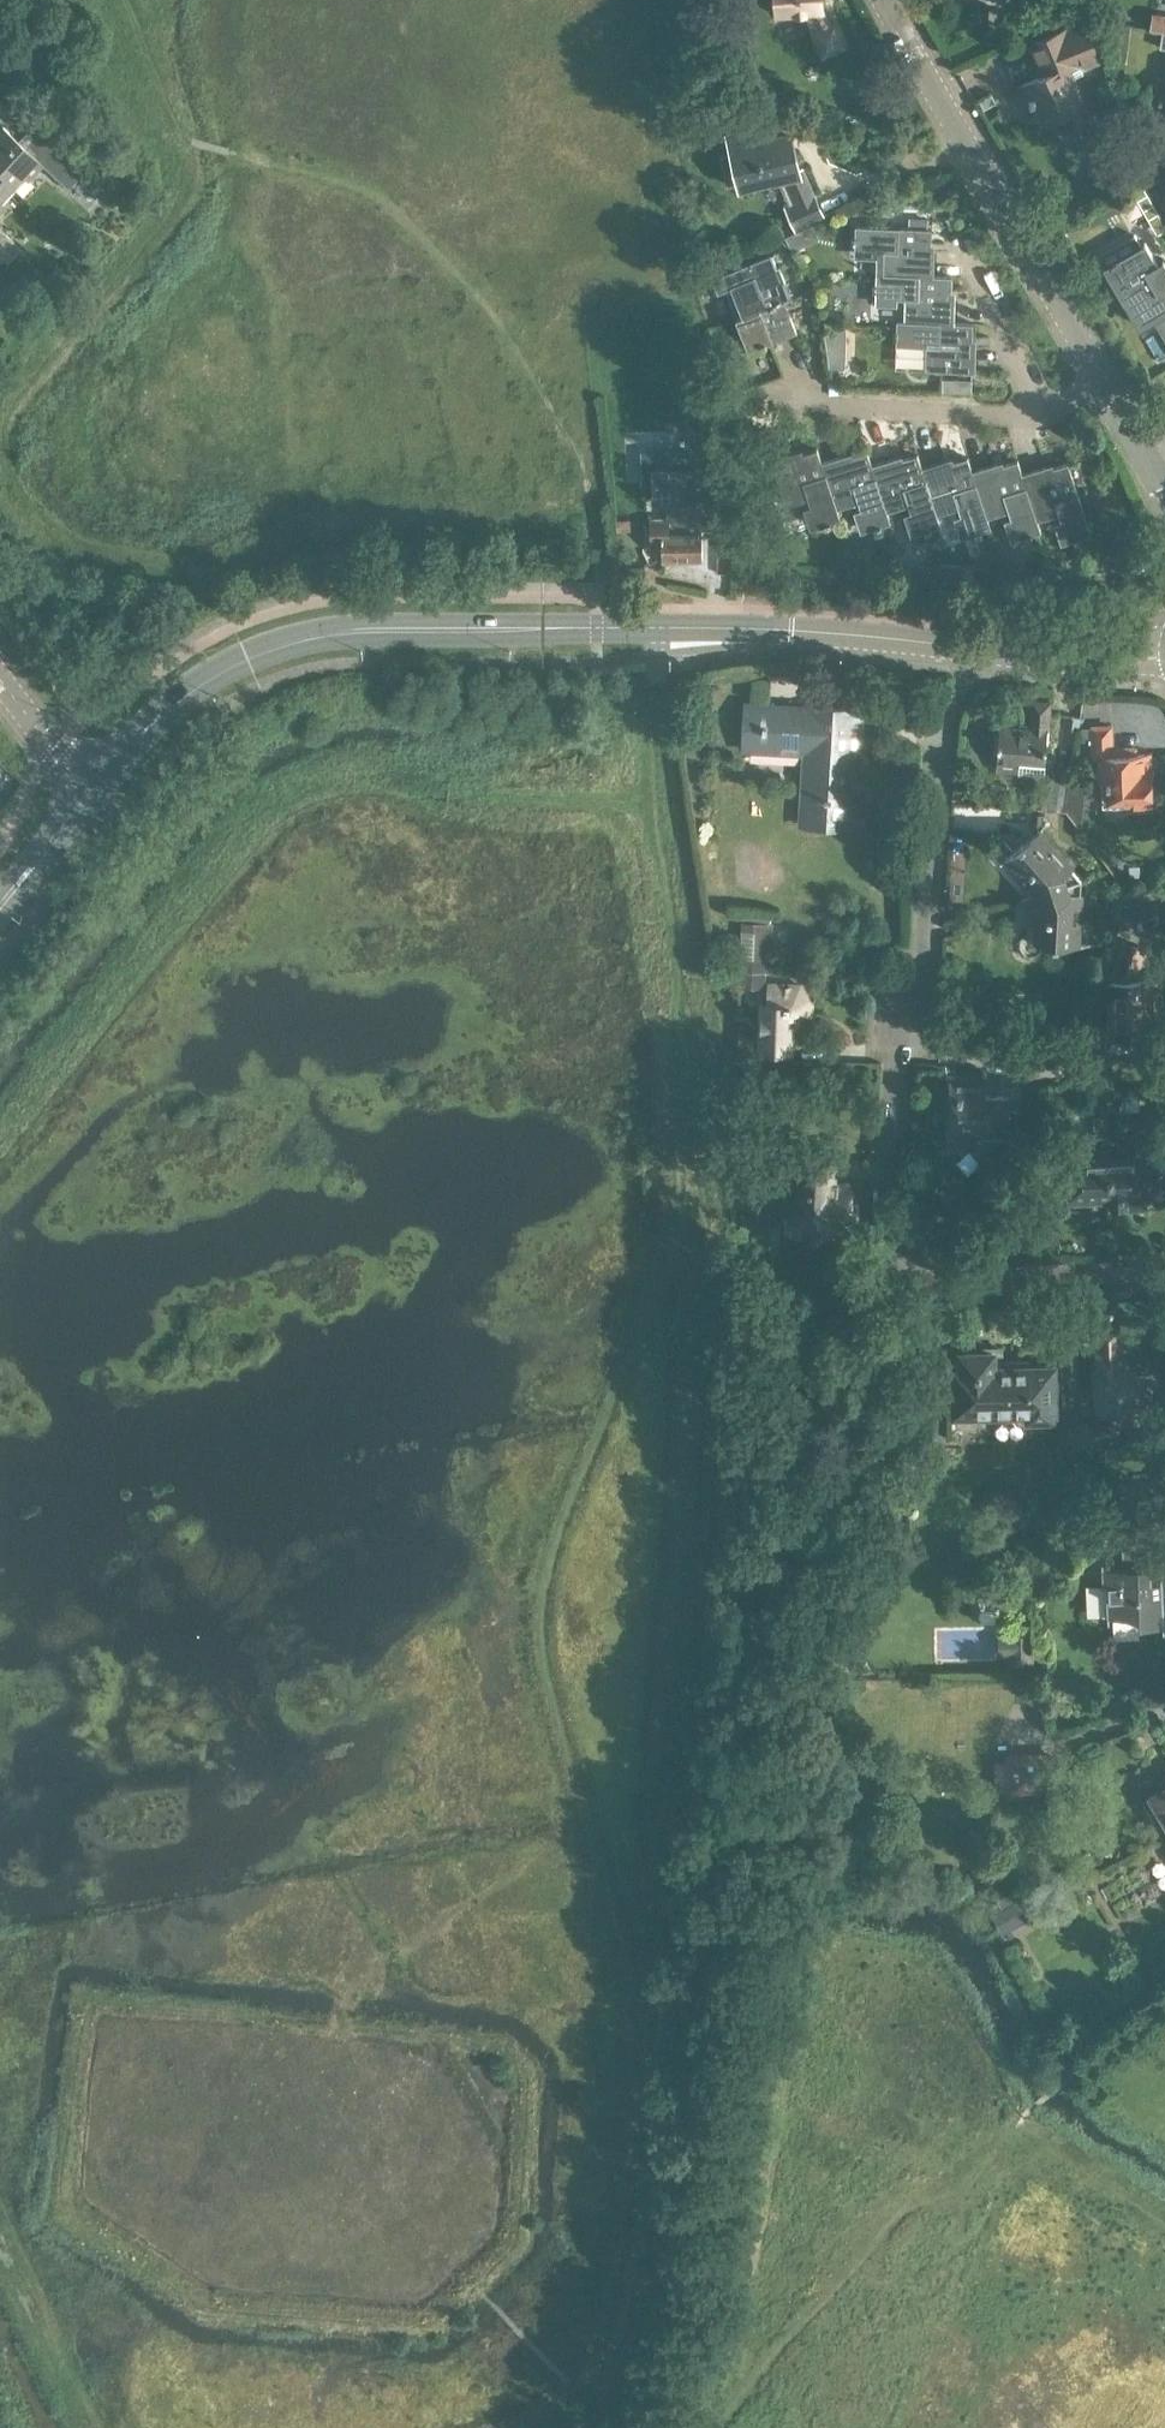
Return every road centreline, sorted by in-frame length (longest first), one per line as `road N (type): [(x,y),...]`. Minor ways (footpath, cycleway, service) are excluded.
road 1 (residential): [(1164,1283),(900,1290),(887,1247),(897,1017),(914,1012),(938,869),(956,646)]
road 2 (tertiary): [(86,791),(149,722),(220,669),(264,649),(345,630),(699,626),(956,646)]
road 3 (secondary): [(1087,371),(882,0)]
road 4 (residential): [(1027,397),(991,408),(752,391)]
road 5 (tertiary): [(956,646),(1070,660),(1164,652)]
road 6 (residential): [(1027,397),(943,242)]
road 7 (tertiary): [(86,791),(0,681)]
road 8 (tertiary): [(0,900),(86,791)]

